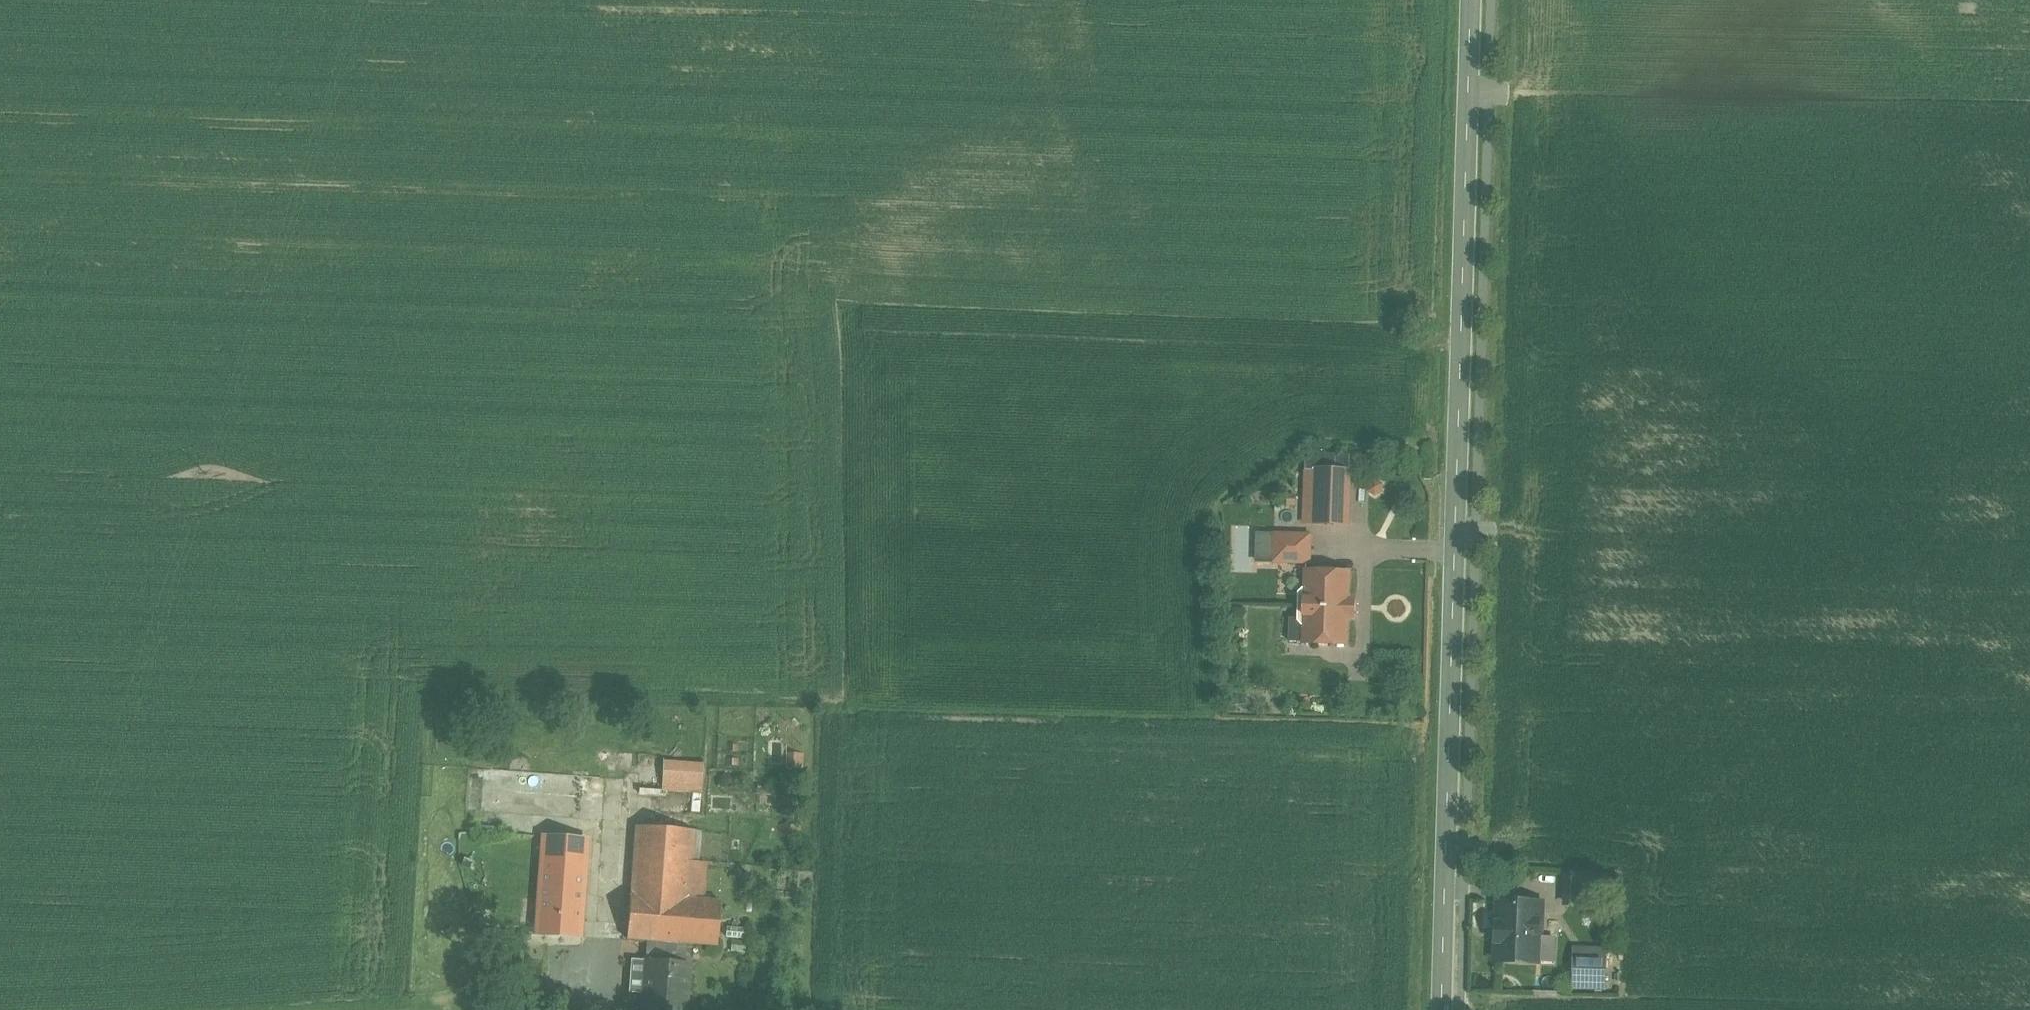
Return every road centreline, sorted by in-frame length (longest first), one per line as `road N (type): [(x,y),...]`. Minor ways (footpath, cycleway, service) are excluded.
road 1 (secondary): [(1443,1009),(1471,0)]

